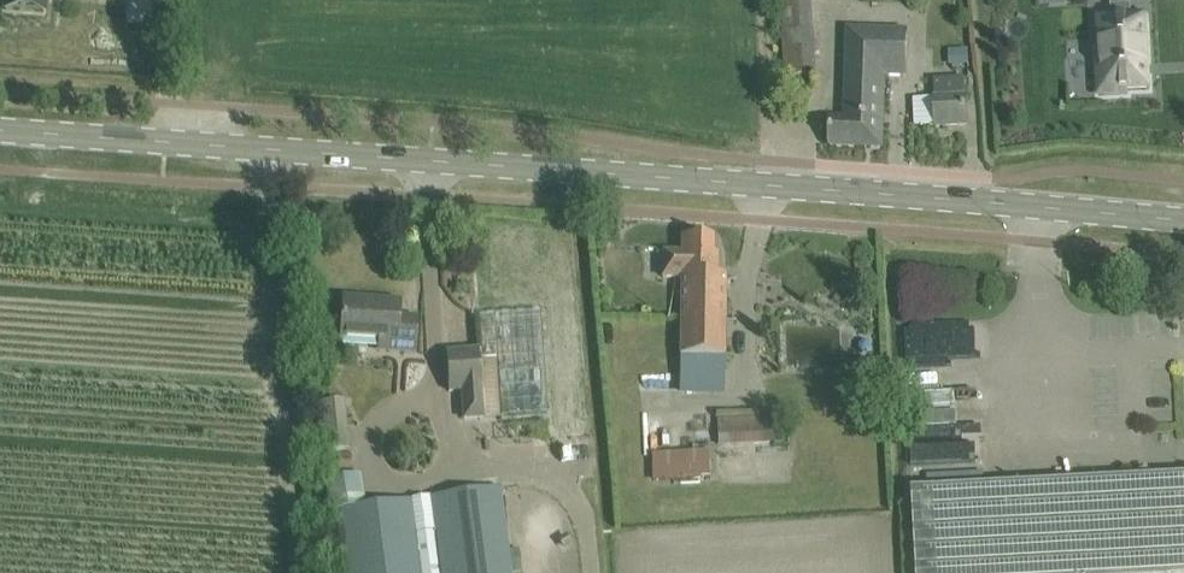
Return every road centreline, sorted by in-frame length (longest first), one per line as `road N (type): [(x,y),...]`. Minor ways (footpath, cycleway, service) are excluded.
road 1 (secondary): [(1183,222),(0,133)]

